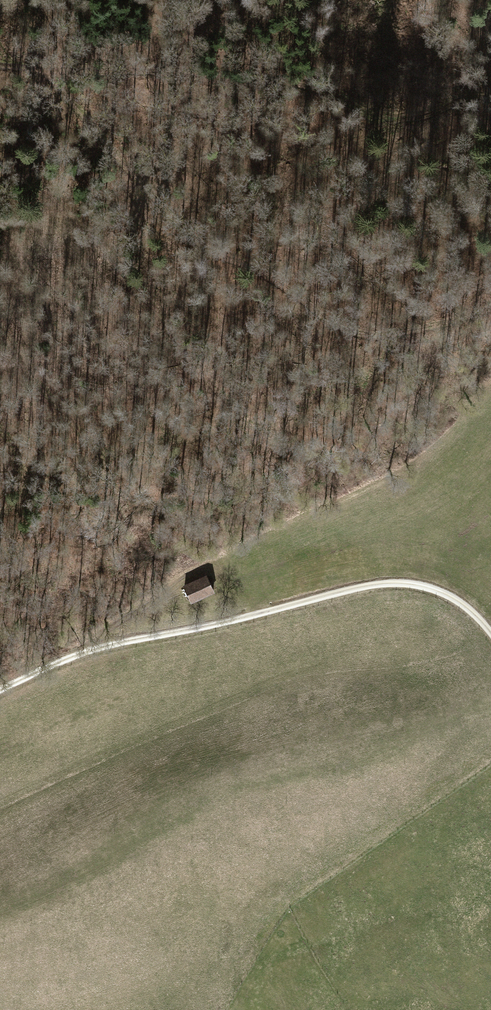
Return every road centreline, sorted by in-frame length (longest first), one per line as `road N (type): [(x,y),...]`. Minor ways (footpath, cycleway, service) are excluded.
road 1 (track): [(490,309),(389,337),(357,336),(328,321),(261,270),(222,258),(177,229),(43,68)]
road 2 (track): [(490,631),(445,592),(408,582),(372,584),(97,647),(0,686)]
road 3 (track): [(0,65),(262,82)]
road 4 (track): [(207,561),(108,627),(97,647)]

